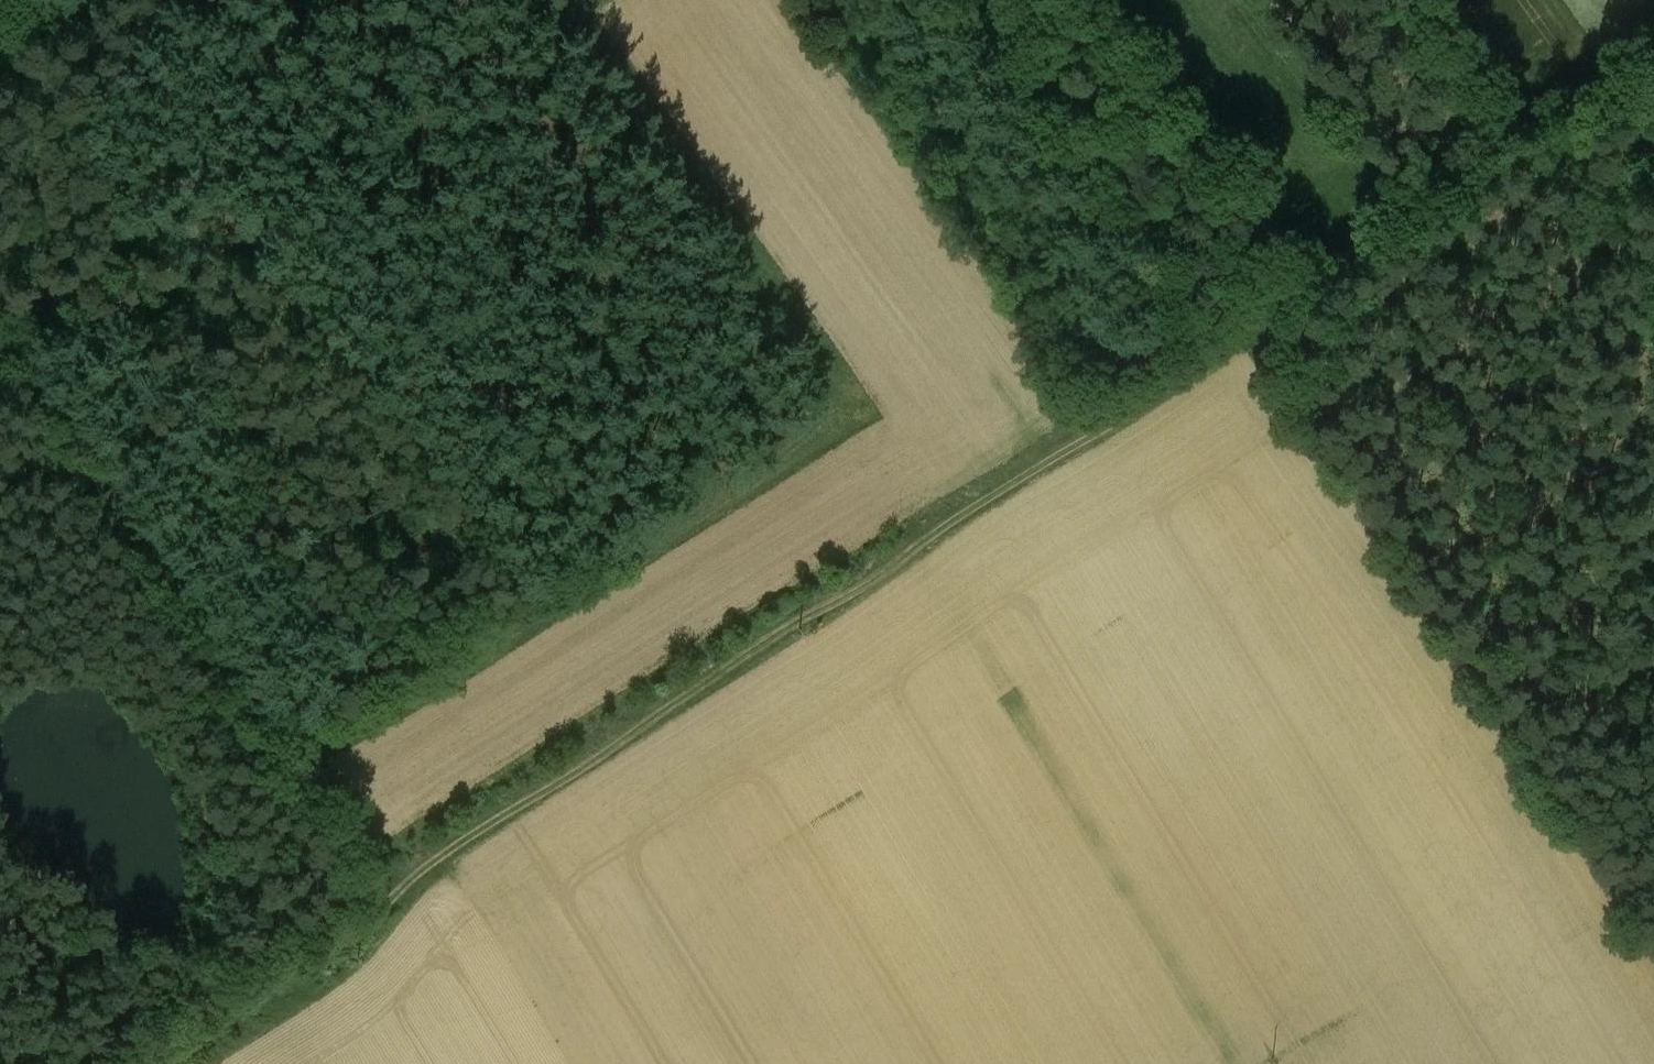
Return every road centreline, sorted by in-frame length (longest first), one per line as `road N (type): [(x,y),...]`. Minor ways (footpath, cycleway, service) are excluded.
road 1 (track): [(1653,299),(1540,133)]
road 2 (track): [(1441,0),(1540,133)]

